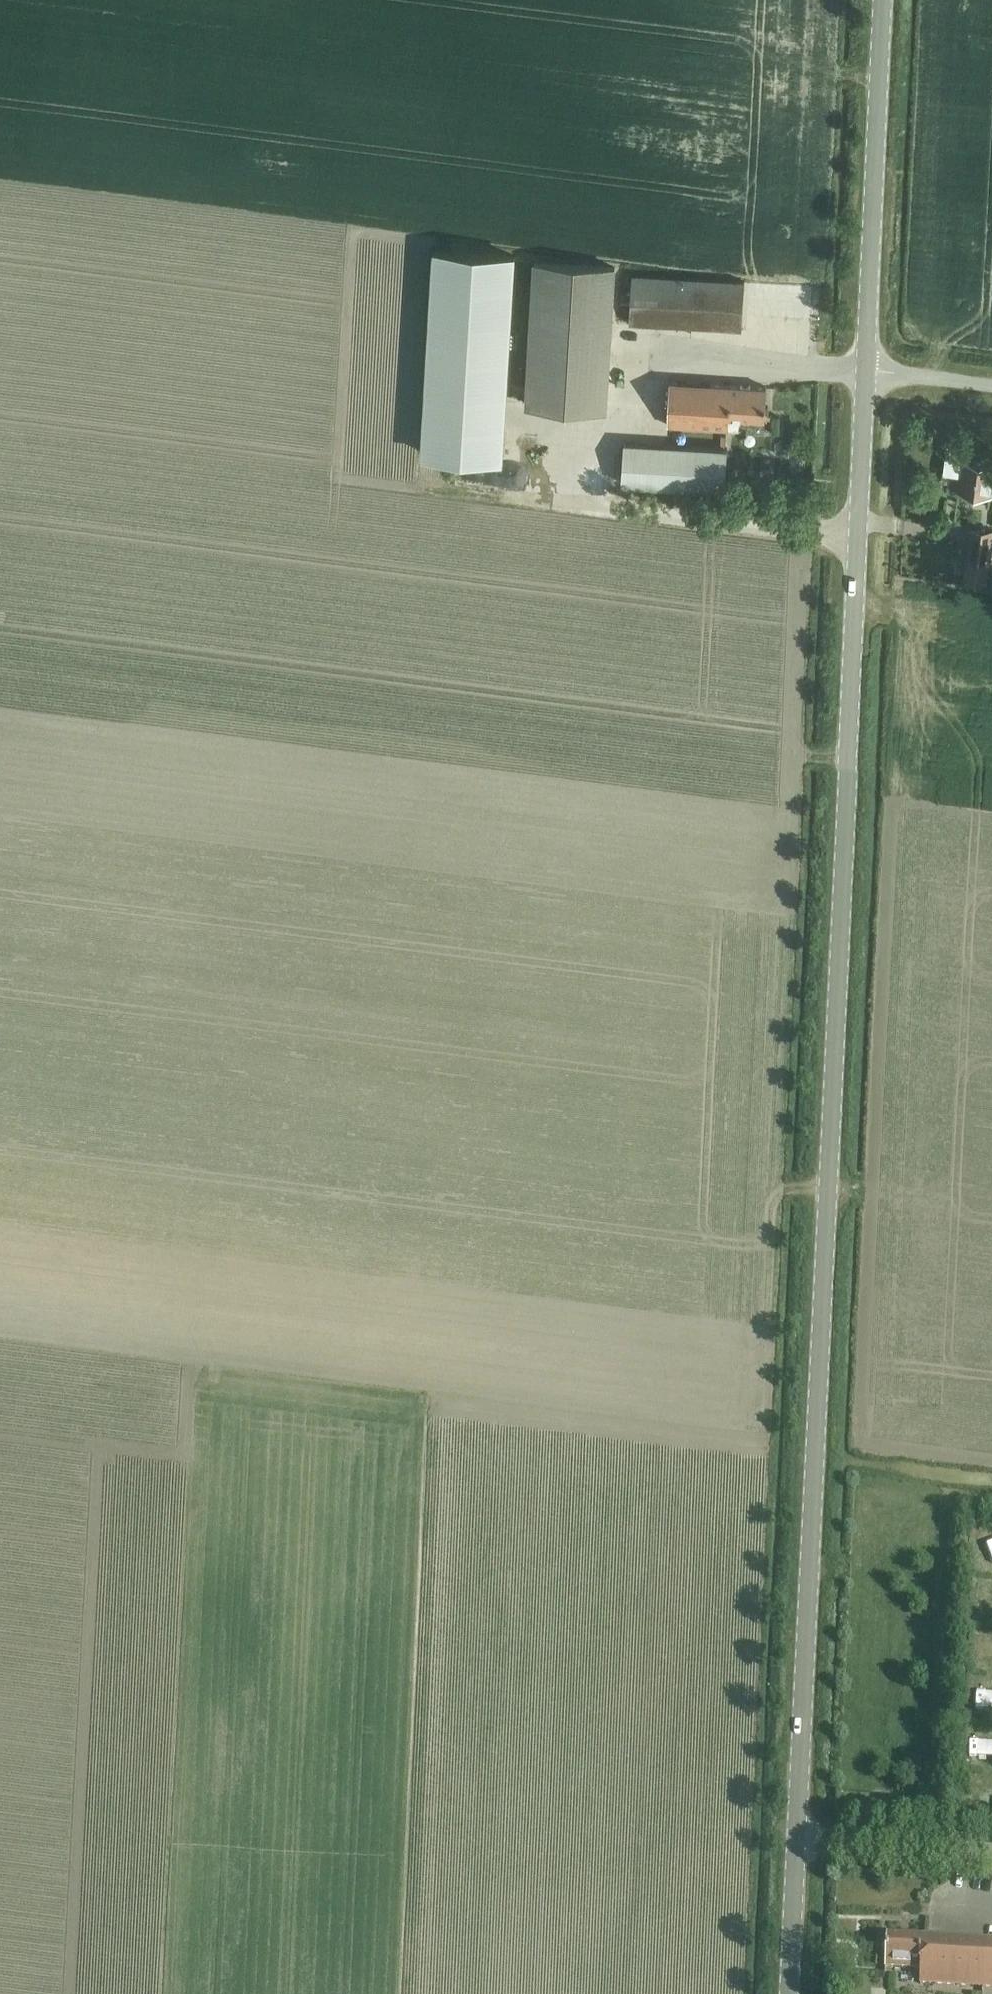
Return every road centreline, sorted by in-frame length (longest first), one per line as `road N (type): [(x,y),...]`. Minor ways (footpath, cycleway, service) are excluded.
road 1 (tertiary): [(786,1993),(869,370)]
road 2 (tertiary): [(869,370),(882,0)]
road 3 (unclassified): [(991,387),(869,370)]

